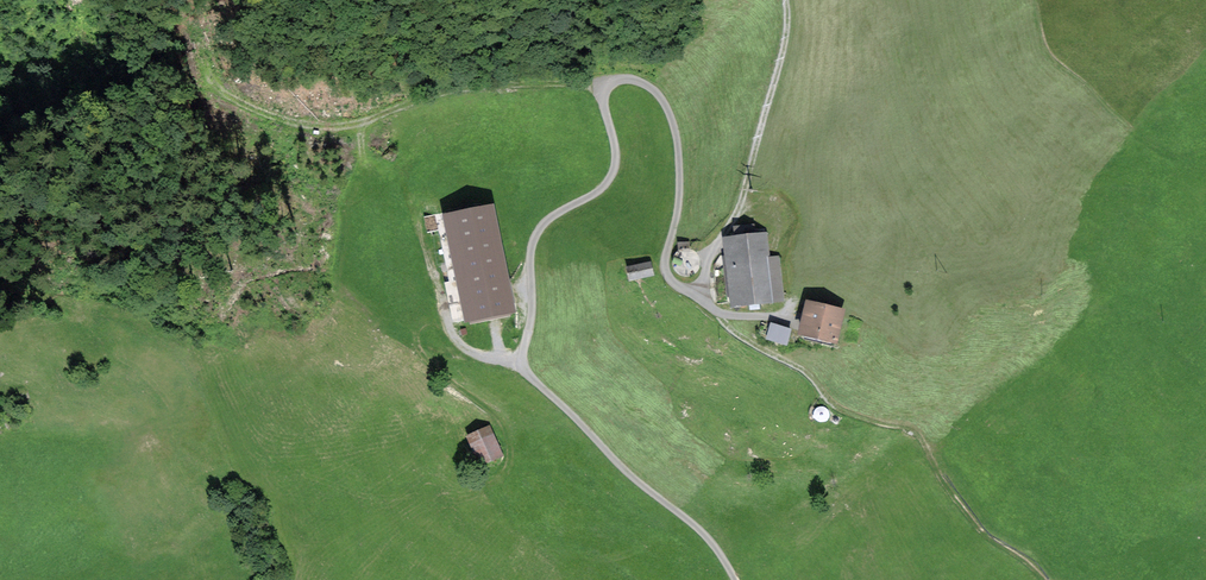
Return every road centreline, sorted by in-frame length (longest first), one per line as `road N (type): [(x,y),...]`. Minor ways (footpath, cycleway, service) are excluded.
road 1 (unclassified): [(701,294),(677,285),(666,269),(679,205),(669,112),(650,87),(613,82),(604,94),(617,157),(611,177),(534,240),(524,366),(622,468),(710,541),(735,579)]
road 2 (track): [(786,0),(786,38),(744,195),(711,256),(701,294),(732,331),(804,372),(840,409),(920,436),(976,527),(1045,579)]
road 3 (track): [(364,122),(343,186),(339,277),(361,314),(496,415)]
road 4 (track): [(605,89),(538,83),(457,90),(364,122)]
road 5 (track): [(1032,0),(1048,55),(1112,113),(1187,163)]
road 6 (track): [(197,31),(214,78),(232,98),(287,122),(364,122)]
road 7 (track): [(0,282),(142,319)]

